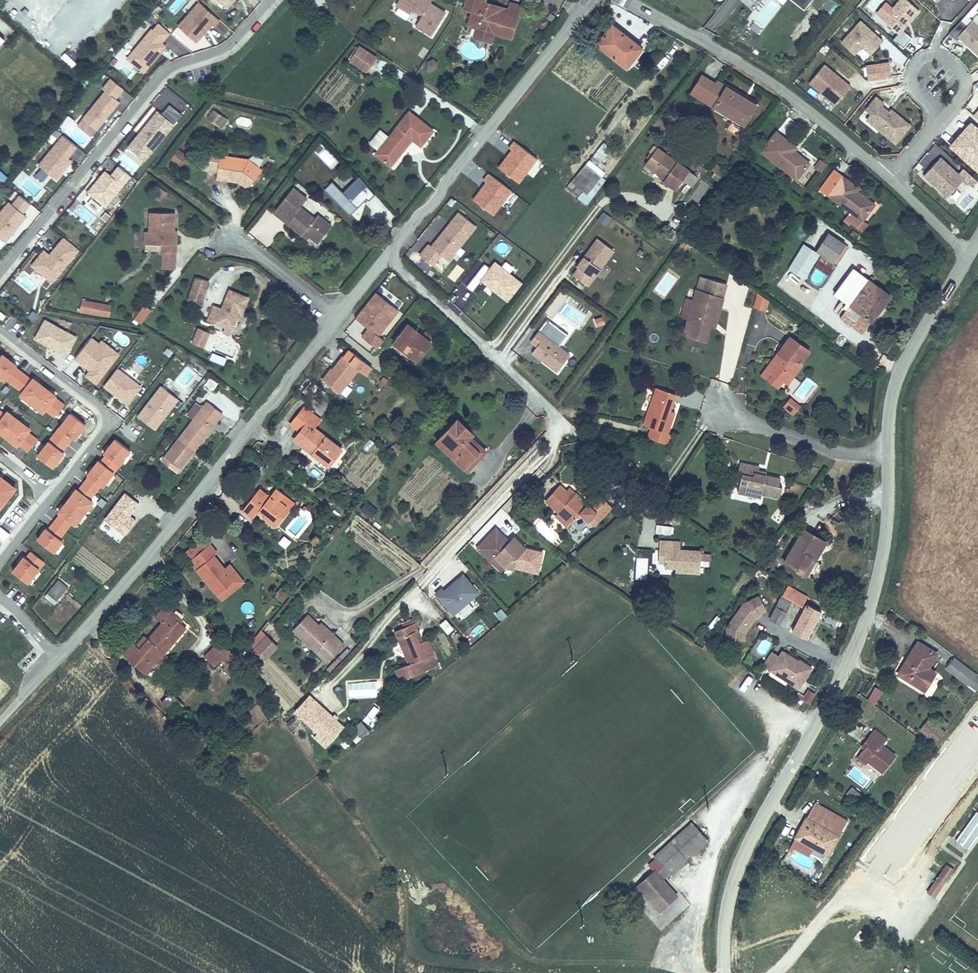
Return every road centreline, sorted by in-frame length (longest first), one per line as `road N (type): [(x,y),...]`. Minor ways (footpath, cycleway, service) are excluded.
road 1 (tertiary): [(968,256),(901,369),(891,411),(888,525),(867,617),(745,852),(729,898),(723,972)]
road 2 (residential): [(337,316),(59,660)]
road 3 (residential): [(589,0),(337,316)]
road 4 (residential): [(0,272),(168,69),(220,52),(270,0)]
road 5 (residential): [(626,0),(750,70),(889,181)]
road 6 (residential): [(45,498),(104,428),(102,416),(0,330)]
road 7 (residential): [(337,316),(229,234)]
road 8 (residential): [(942,118),(964,91),(953,64),(941,57),(918,62),(916,92)]

